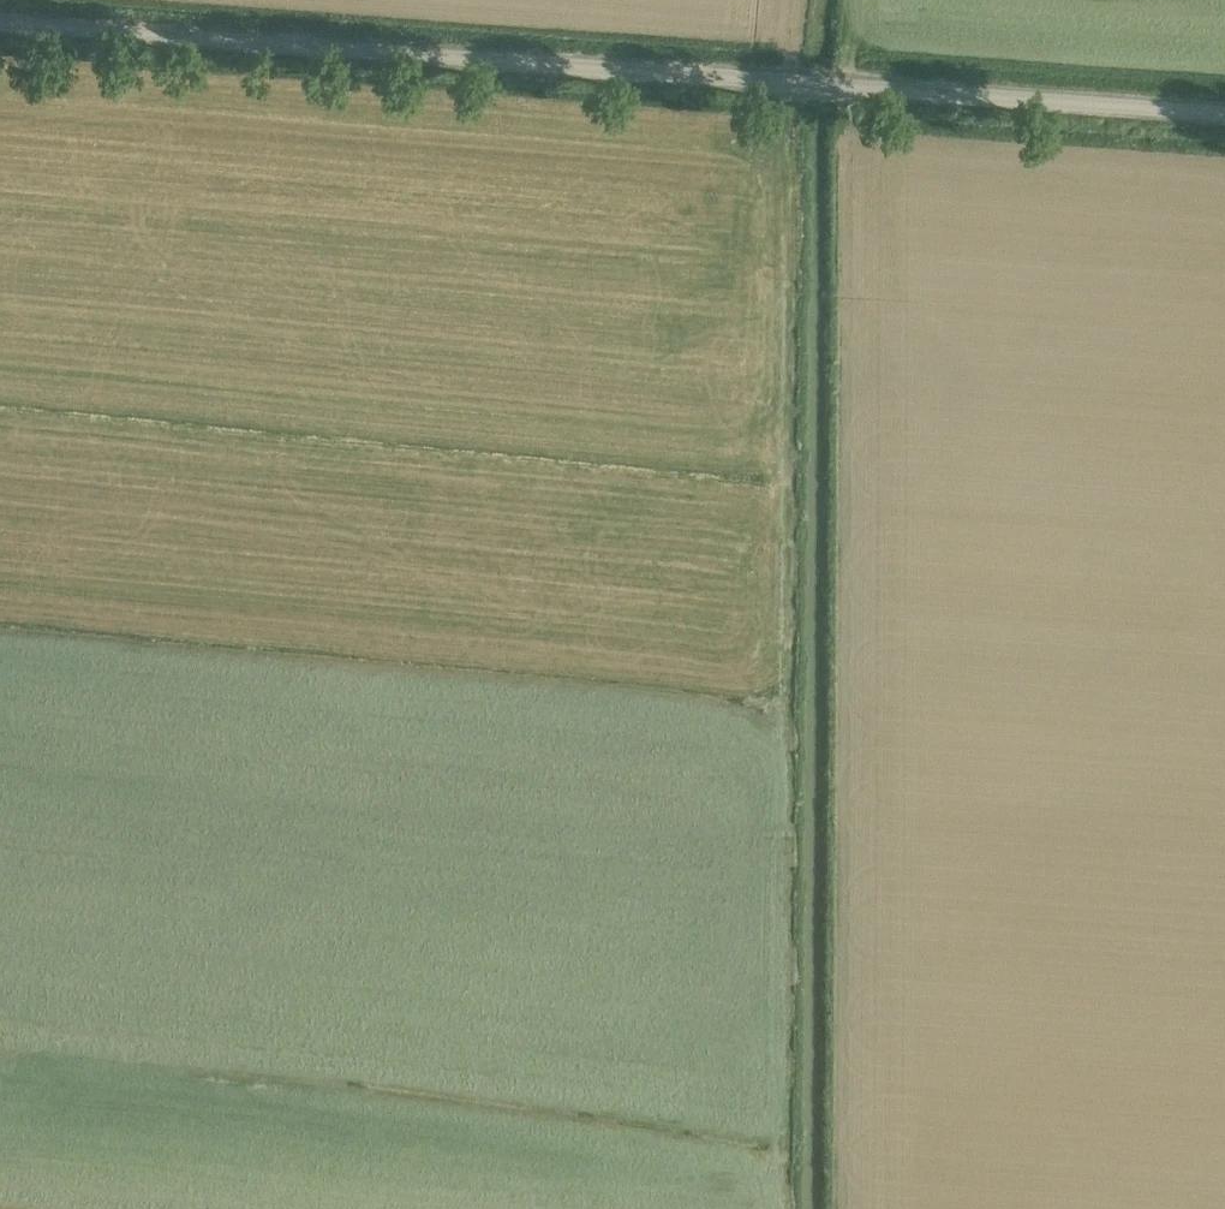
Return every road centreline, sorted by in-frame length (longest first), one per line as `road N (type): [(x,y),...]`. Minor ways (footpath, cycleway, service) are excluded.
road 1 (unclassified): [(1224,119),(629,59),(0,21)]

